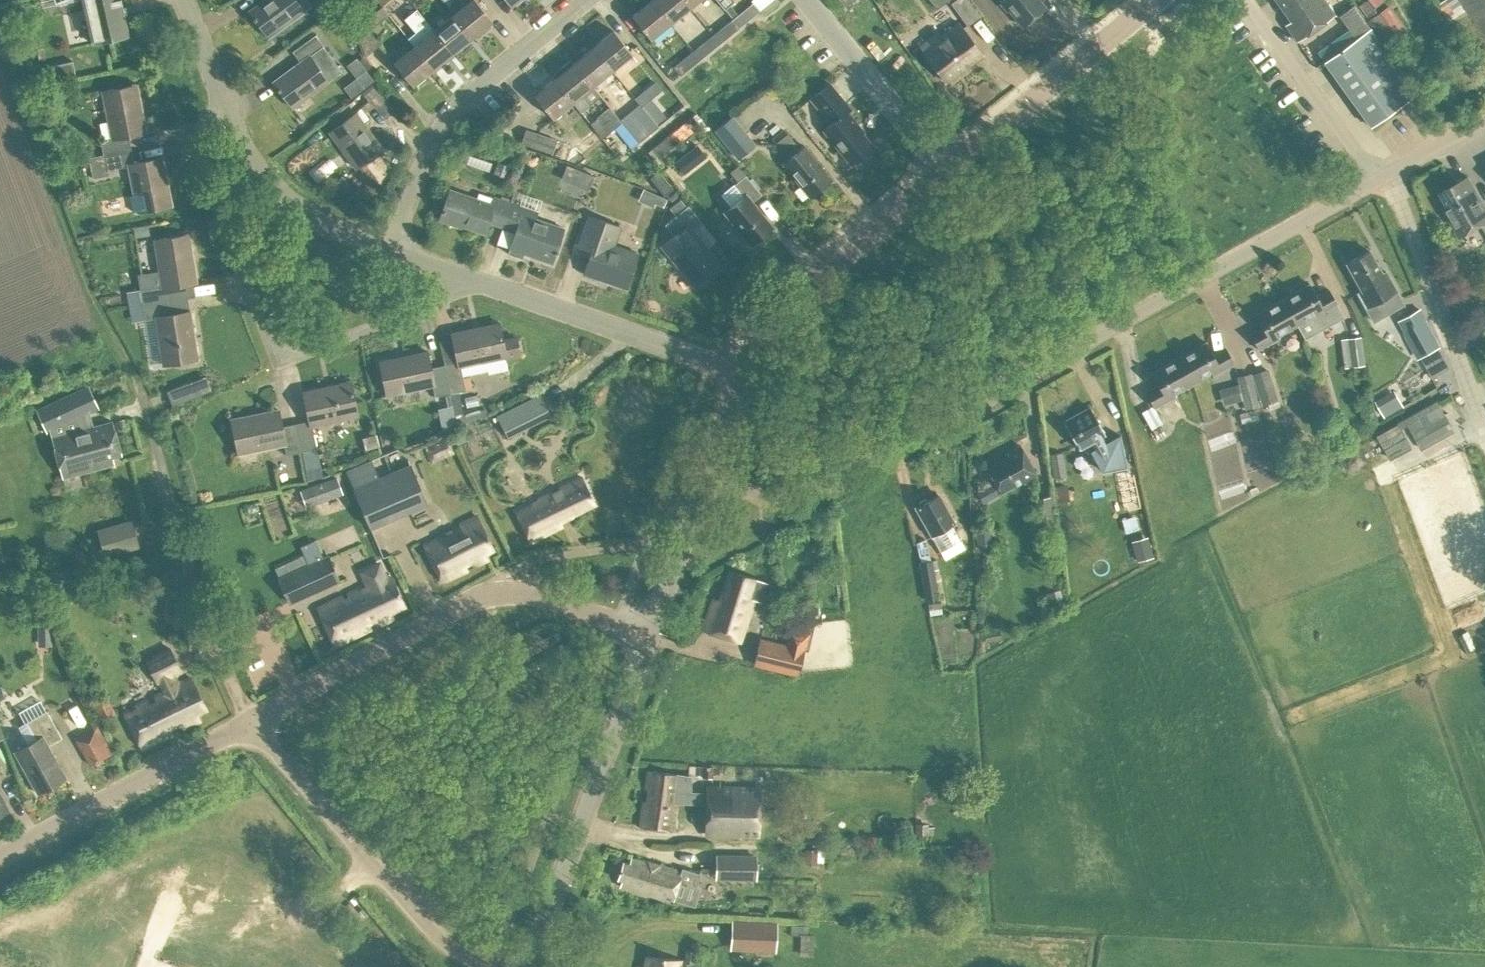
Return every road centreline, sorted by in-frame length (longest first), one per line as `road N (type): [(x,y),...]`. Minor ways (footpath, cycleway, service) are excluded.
road 1 (residential): [(1381,177),(804,497),(779,499),(706,479)]
road 2 (residential): [(474,281),(288,358),(275,353),(197,152),(220,94)]
road 3 (tertiary): [(247,718),(488,592),(540,595),(647,634)]
road 4 (tertiary): [(530,966),(647,634)]
road 5 (residential): [(472,966),(247,718)]
road 6 (residential): [(386,249),(422,156),(470,92),(585,0)]
road 7 (tertiary): [(742,368),(784,301),(942,168)]
road 8 (residential): [(742,368),(474,281)]
road 9 (tertiary): [(0,853),(247,718)]
road 10 (tertiary): [(942,168),(1155,0)]
road 11 (residential): [(386,249),(280,195),(254,165),(220,94)]
road 12 (residential): [(1381,177),(1359,158),(1245,0)]
road 13 (residential): [(942,168),(809,0)]
road 14 (tertiary): [(647,634),(706,479)]

